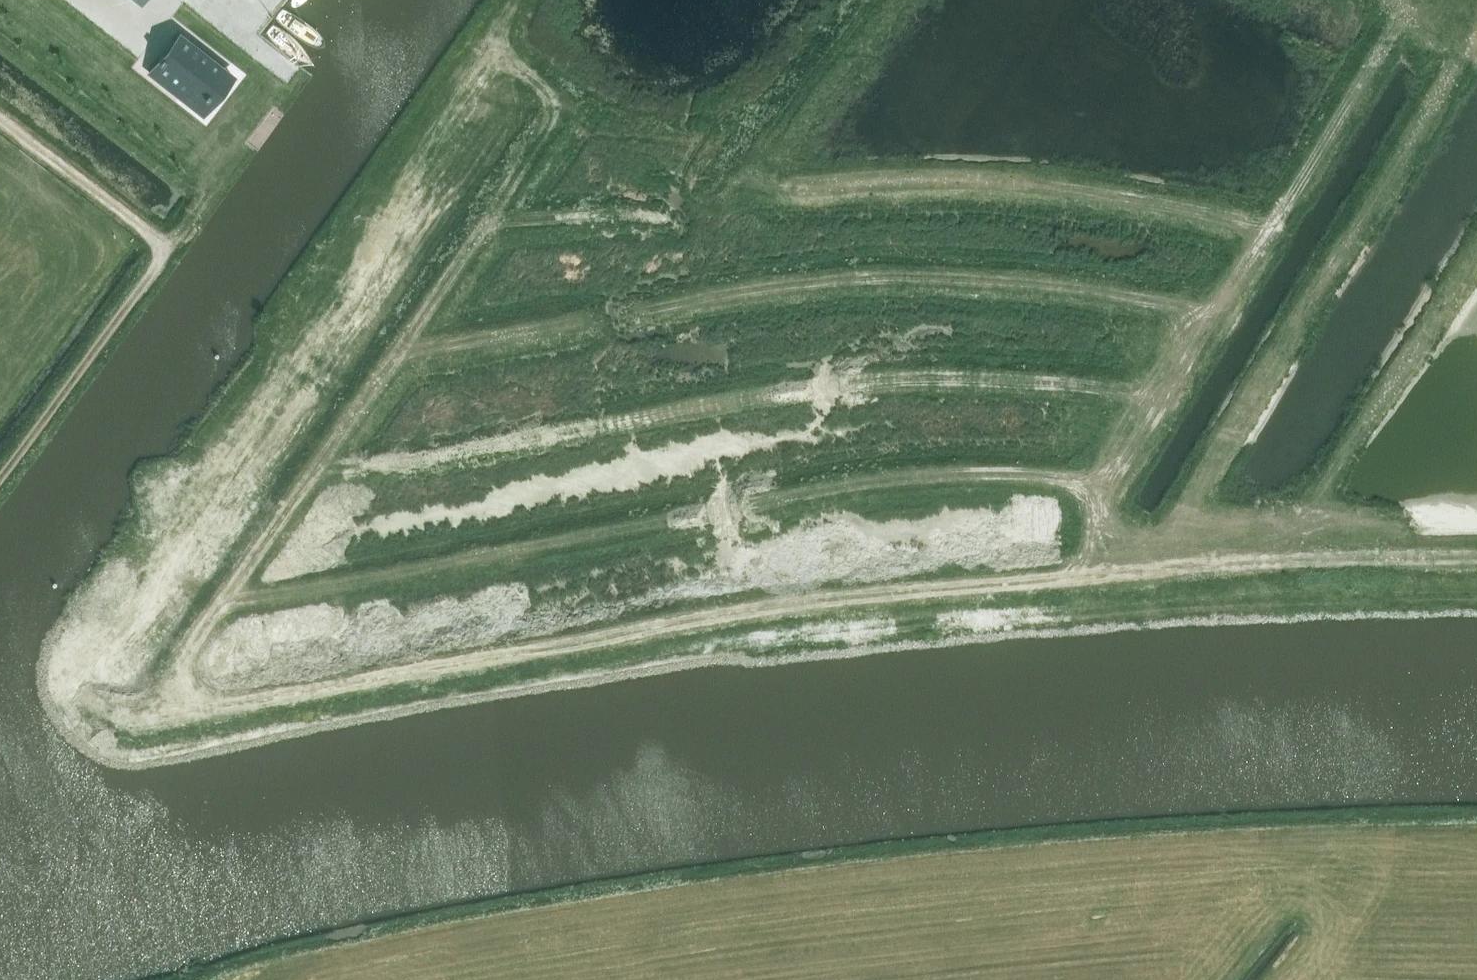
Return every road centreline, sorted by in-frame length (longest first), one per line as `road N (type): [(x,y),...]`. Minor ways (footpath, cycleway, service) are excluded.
road 1 (track): [(0,122),(165,247),(0,481)]

